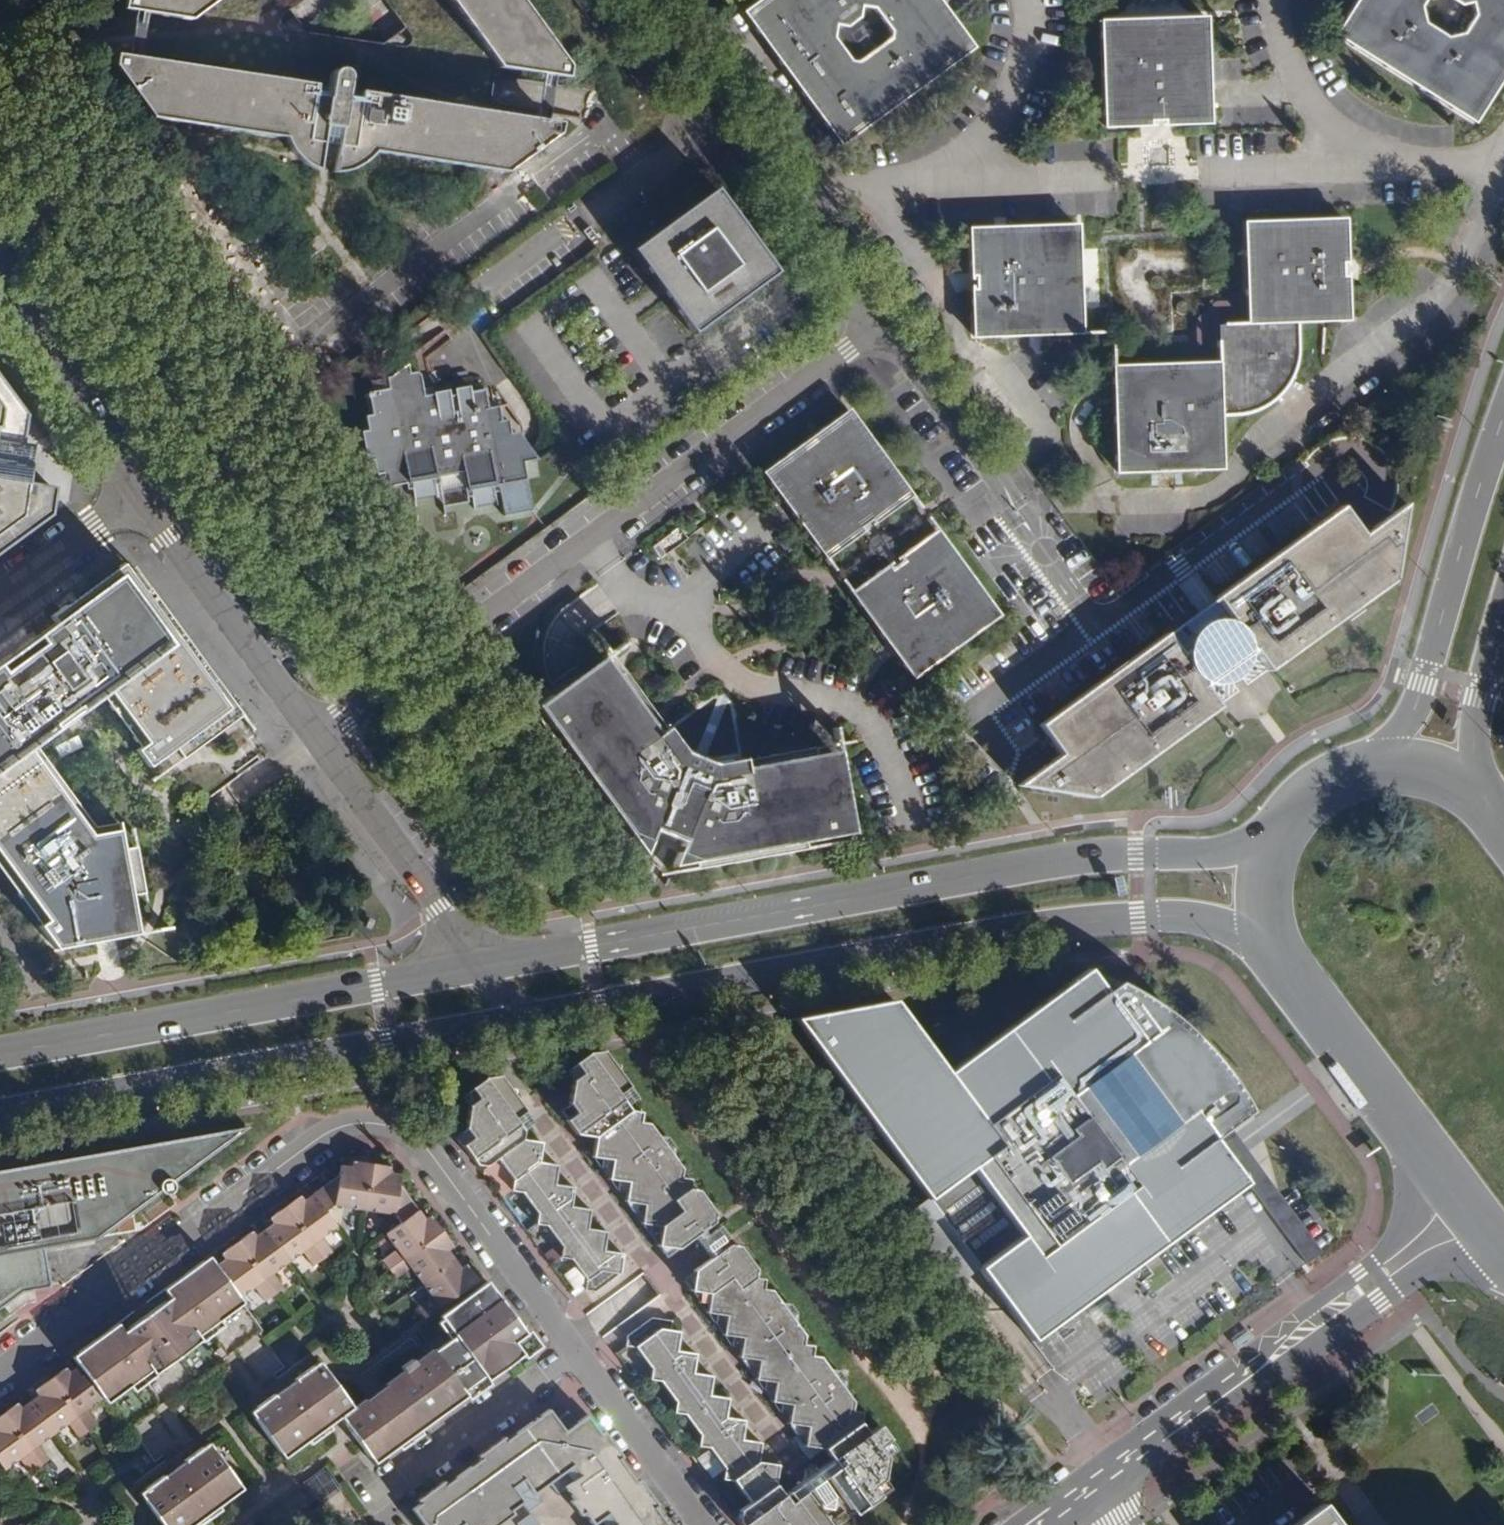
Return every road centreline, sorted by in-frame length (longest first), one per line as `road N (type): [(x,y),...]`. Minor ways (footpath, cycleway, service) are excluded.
road 1 (secondary): [(1259,856),(1059,863),(474,967)]
road 2 (residential): [(0,1373),(325,1134),(362,1122),(406,1130),(422,1143),(571,1354)]
road 3 (secondary): [(529,1020),(988,937),(1145,917),(1205,922),(1269,951)]
road 4 (unclassified): [(868,330),(1086,623),(1103,623),(1335,459),(1348,455),(1376,468),(1382,481),(1375,502)]
road 5 (unclassified): [(868,330),(311,737)]
road 6 (secondary): [(0,1115),(529,1020)]
road 7 (secondary): [(474,967),(0,1052)]
road 8 (residential): [(1455,1208),(1099,1483)]
road 9 (unclassified): [(1120,177),(763,190)]
road 10 (primary): [(1503,444),(1422,685),(1381,763)]
road 11 (unclassified): [(1503,141),(1492,164),(1197,174)]
road 12 (primary): [(1269,951),(1455,1208)]
road 13 (unclassified): [(142,502),(311,737)]
road 14 (unclassified): [(311,737),(474,967)]
road 15 (unclassified): [(0,296),(142,502)]
road 16 (residential): [(368,1500),(571,1354)]
road 17 (unclassified): [(622,0),(763,190)]
road 18 (residential): [(571,1354),(700,1524)]
road 19 (primary): [(1468,790),(1479,697),(1503,618)]
road 20 (unclassified): [(763,190),(868,330)]
road 21 (unclassified): [(142,502),(0,603)]
road 22 (primary): [(1381,763),(1304,794),(1259,856)]

